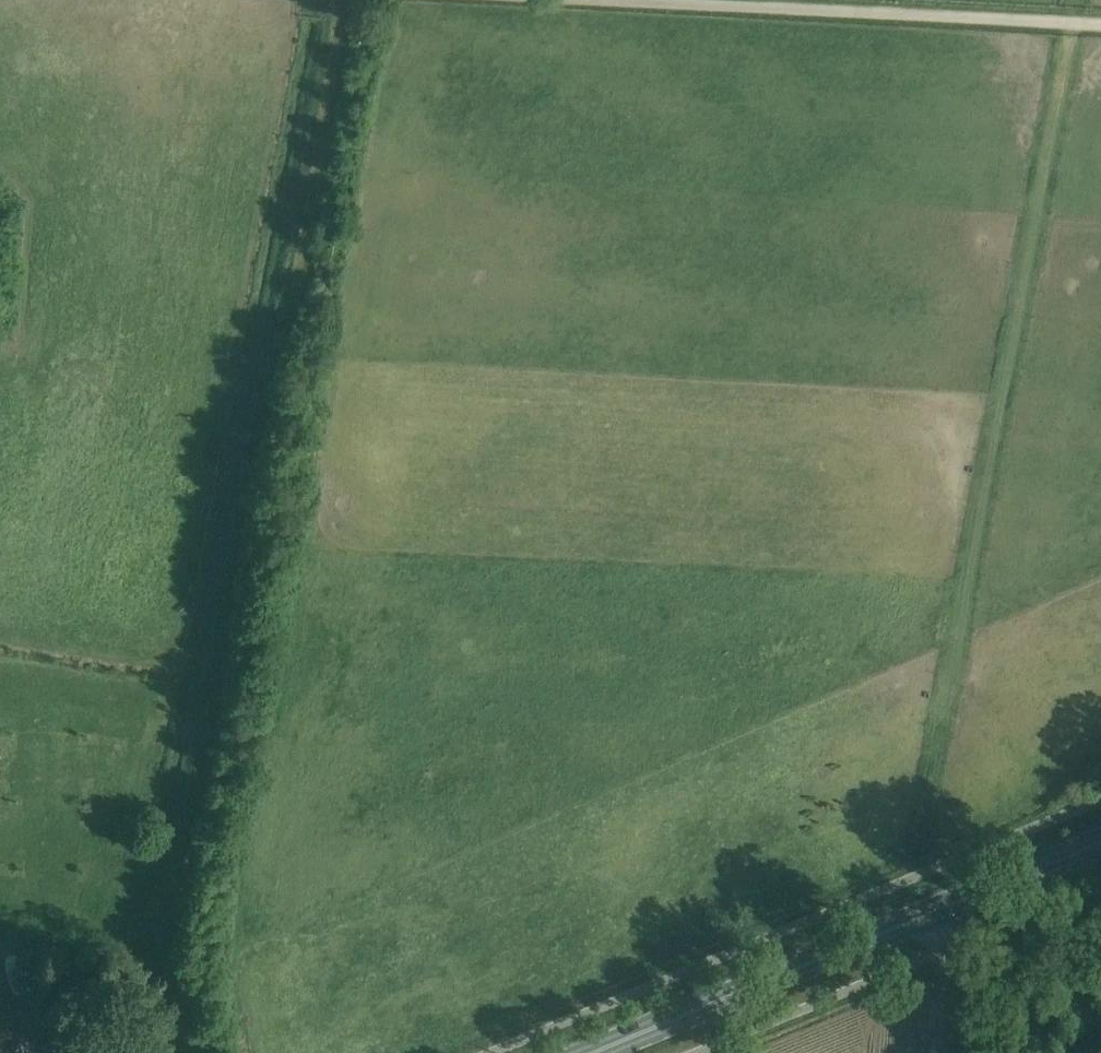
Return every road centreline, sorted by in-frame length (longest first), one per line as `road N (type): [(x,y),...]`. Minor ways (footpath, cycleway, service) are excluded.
road 1 (primary): [(592,1052),(1100,843)]

